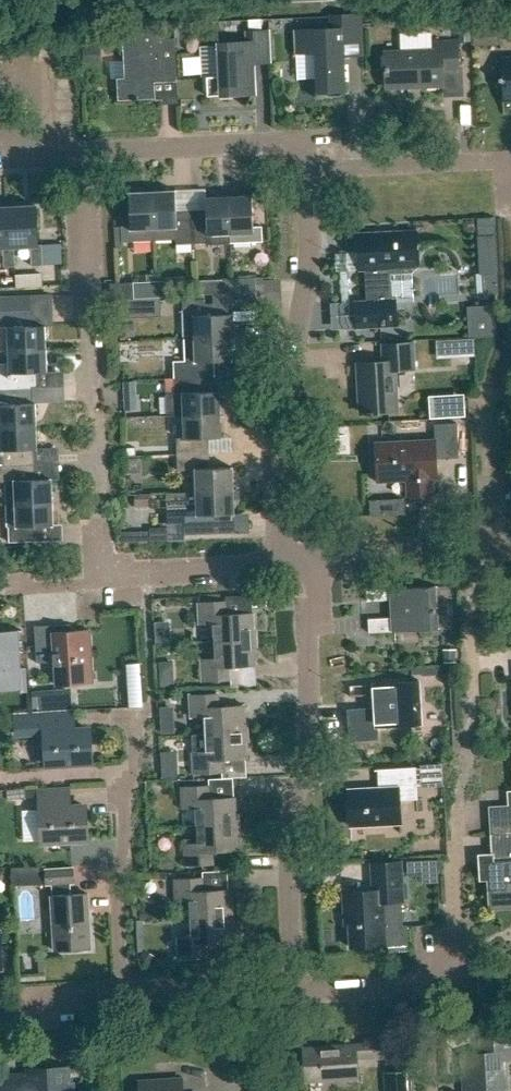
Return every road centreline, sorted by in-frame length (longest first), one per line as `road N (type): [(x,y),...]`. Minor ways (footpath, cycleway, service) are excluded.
road 1 (residential): [(295,994),(290,852),(325,694),(322,569)]
road 2 (residential): [(279,561),(278,450),(309,240),(304,144)]
road 3 (residential): [(459,799),(453,964),(428,985),(295,994)]
road 4 (residential): [(126,991),(118,877),(130,847),(127,785),(140,761),(137,712)]
road 5 (residential): [(84,153),(93,400)]
road 6 (residential): [(304,144),(84,153)]
road 7 (residential): [(510,162),(364,167),(304,144)]
road 8 (residential): [(101,574),(279,561)]
road 9 (residential): [(322,569),(361,550),(477,542)]
road 10 (residential): [(475,698),(477,542)]
road 11 (residential): [(477,542),(492,527),(488,396)]
road 12 (residential): [(126,991),(91,992),(0,1020)]
road 13 (residential): [(101,574),(94,444)]
road 14 (residential): [(252,995),(236,985),(126,991)]

